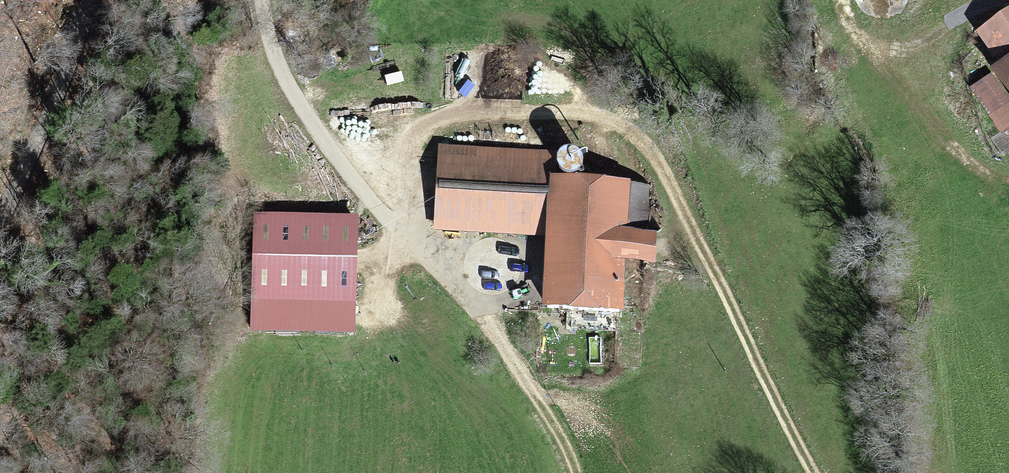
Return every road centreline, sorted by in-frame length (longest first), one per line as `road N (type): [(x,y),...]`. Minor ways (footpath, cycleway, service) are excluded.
road 1 (track): [(816,472),(652,153),(617,136),(548,121),(452,125),(343,155)]
road 2 (track): [(266,0),(290,75),(330,142),(493,342)]
road 3 (track): [(0,245),(88,0)]
road 4 (track): [(565,472),(493,342)]

